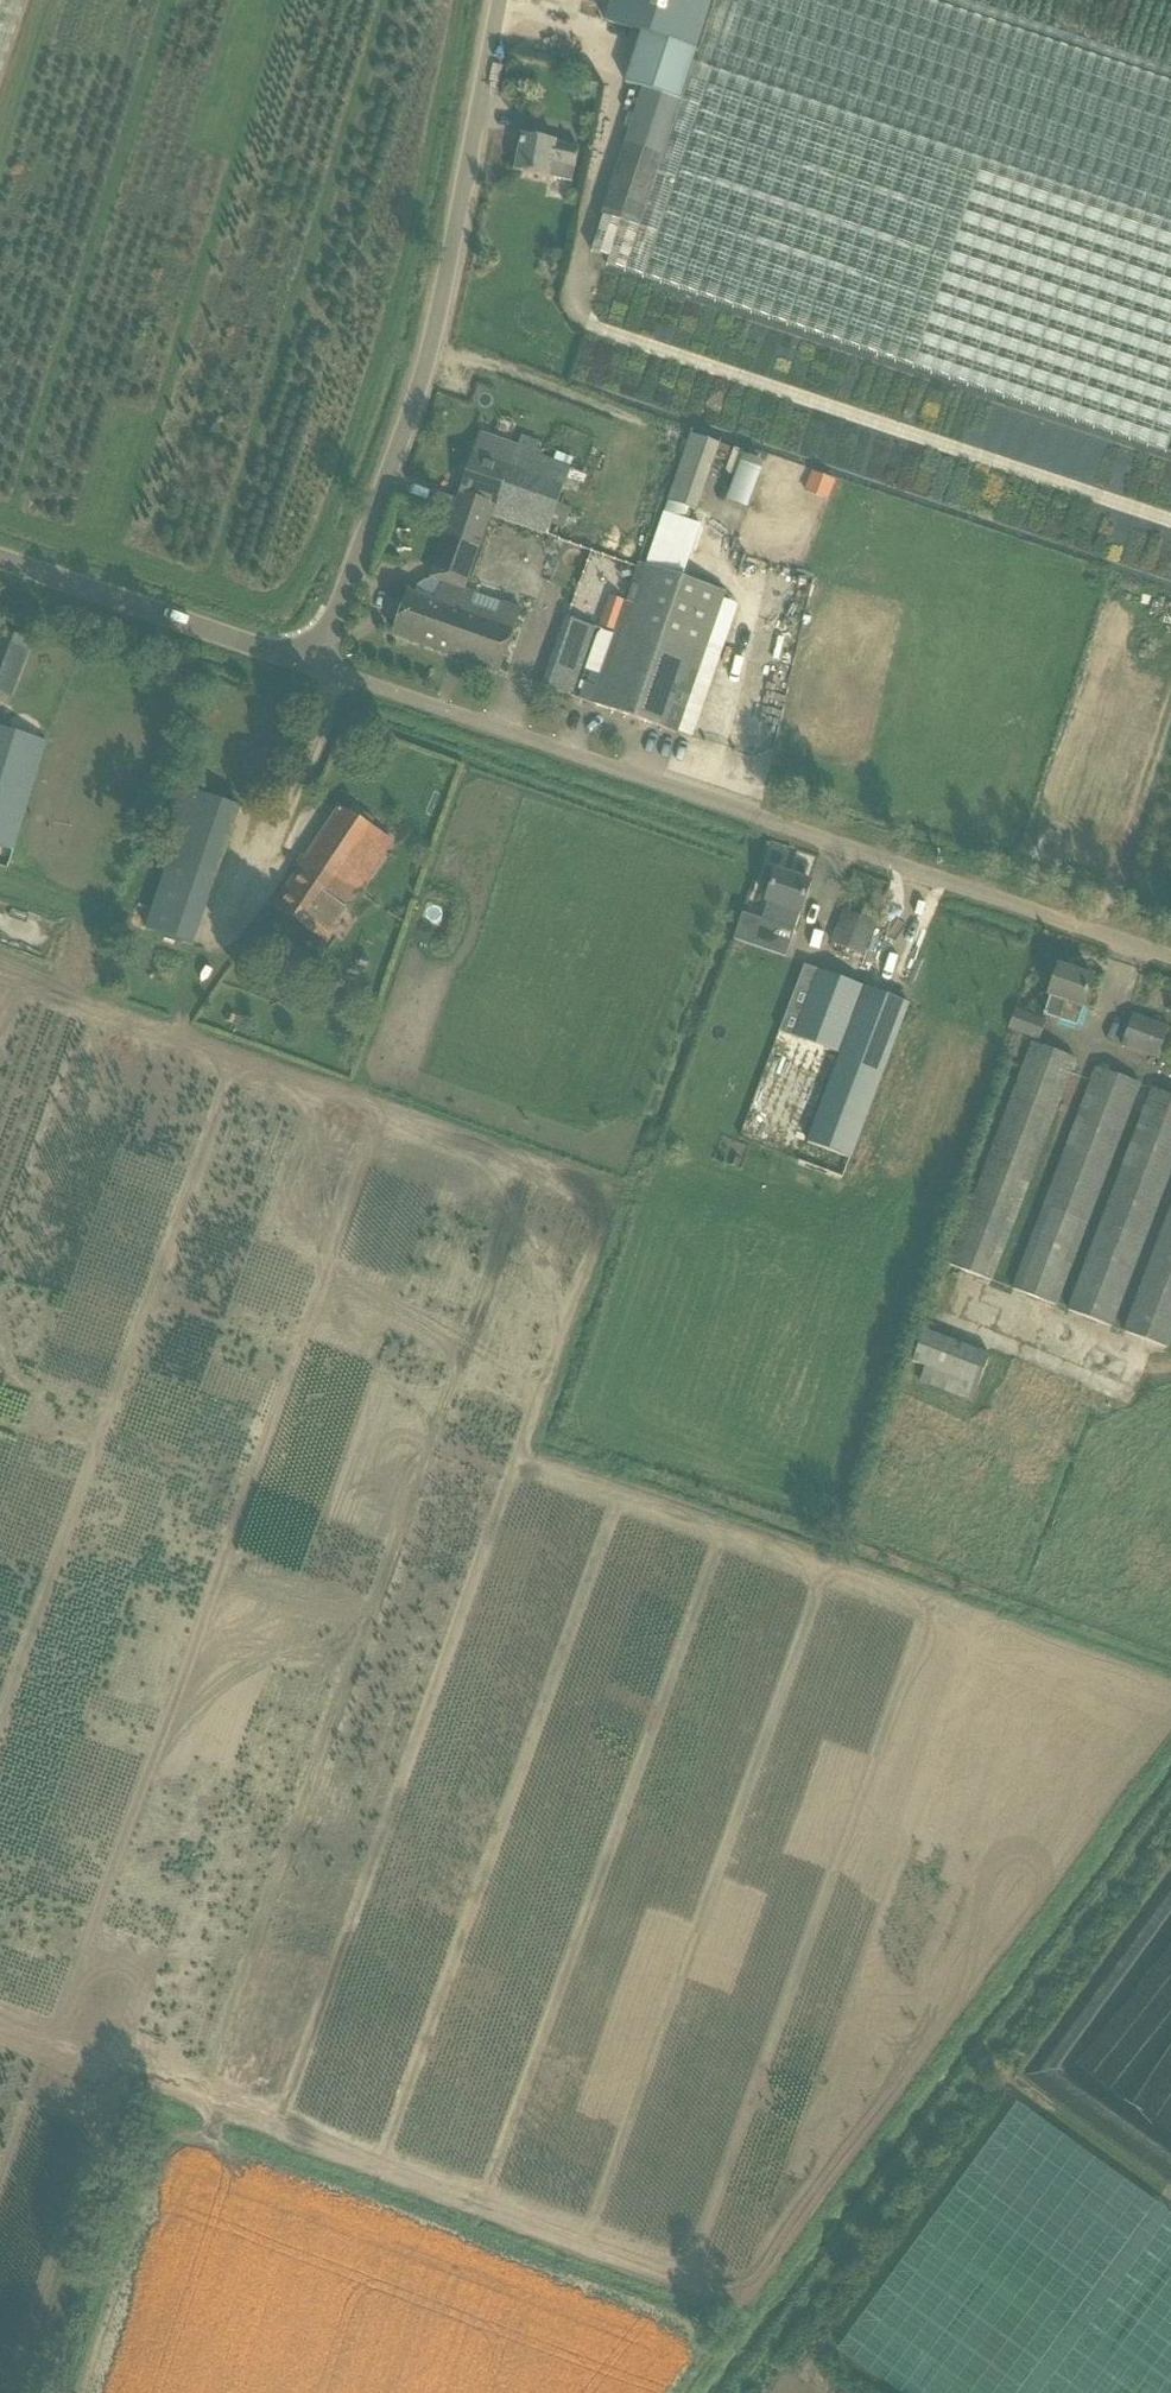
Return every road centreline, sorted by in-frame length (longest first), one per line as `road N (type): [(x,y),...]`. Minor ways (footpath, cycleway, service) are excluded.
road 1 (unclassified): [(1170,957),(320,665)]
road 2 (unclassified): [(320,665),(409,449),(506,0)]
road 3 (track): [(0,2039),(113,2099),(122,2131),(38,2392)]
road 4 (unclassified): [(320,665),(0,562)]

